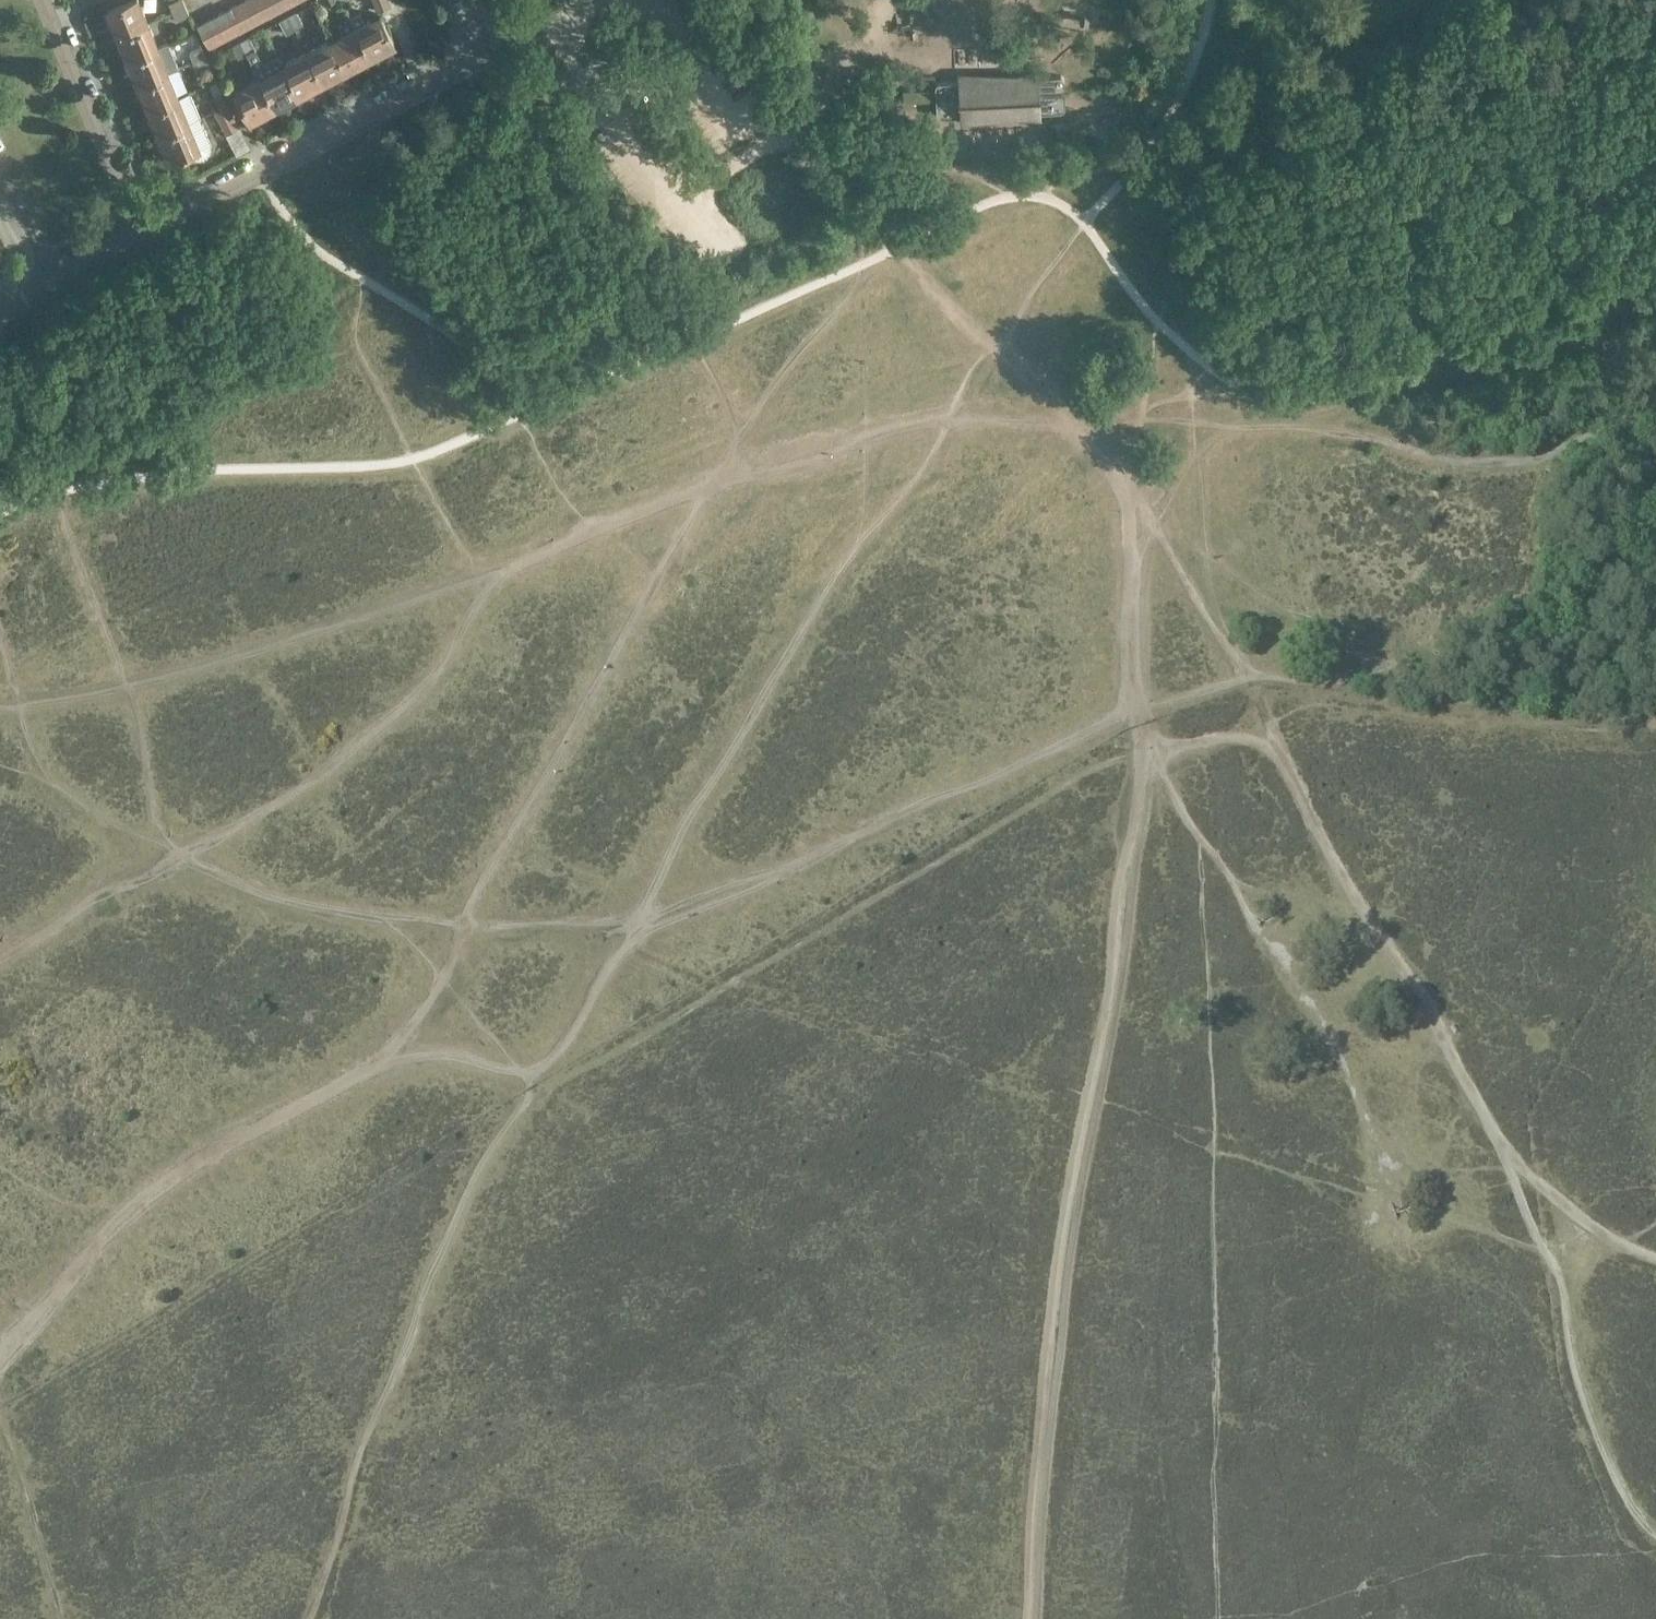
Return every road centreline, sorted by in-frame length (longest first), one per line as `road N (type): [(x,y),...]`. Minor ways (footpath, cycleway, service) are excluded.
road 1 (track): [(1026,1618),(1059,1266),(1095,1094),(1113,919),(1144,748)]
road 2 (track): [(1144,748),(1218,735),(1278,742),(1391,950),(1431,1001),(1504,1152),(1615,1241),(1655,1255)]
road 3 (residential): [(160,230),(485,51),(468,0)]
road 4 (track): [(1144,748),(1129,684),(1133,489)]
road 5 (residential): [(160,230),(69,0)]
road 6 (track): [(1133,489),(1248,675)]
road 7 (residential): [(0,173),(64,283)]

